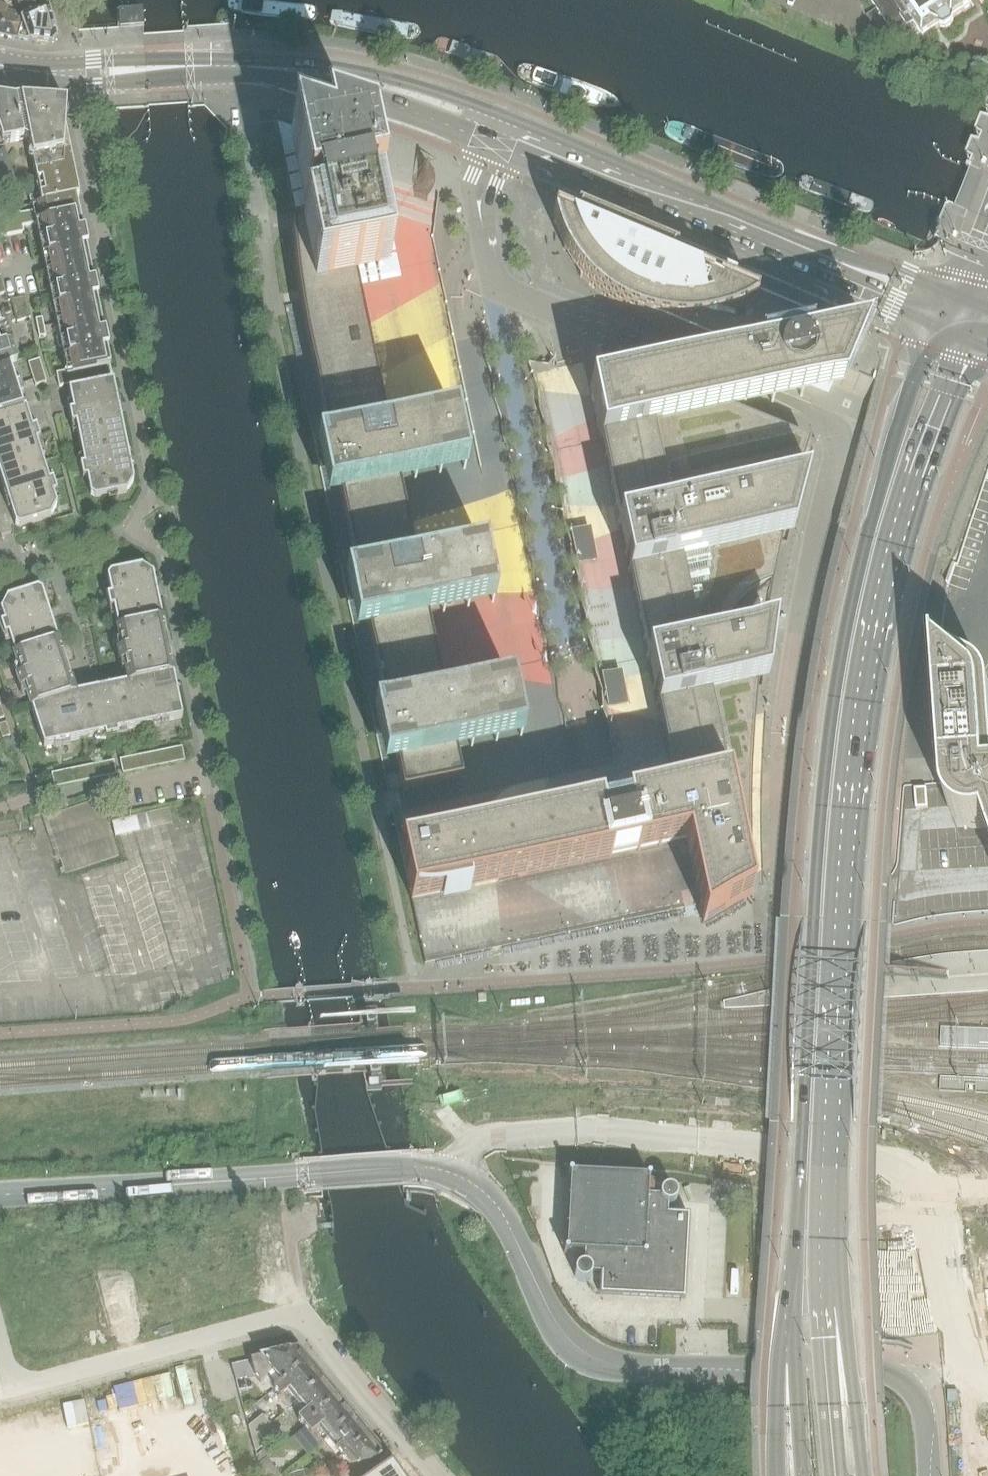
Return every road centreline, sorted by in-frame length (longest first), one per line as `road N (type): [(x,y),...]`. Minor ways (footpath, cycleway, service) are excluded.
road 1 (secondary): [(933,323),(869,541),(831,732),(816,871),(795,1312)]
road 2 (secondary): [(832,1264),(858,742),(895,548),(964,337)]
road 3 (residential): [(103,786),(209,768),(167,549),(133,530),(155,492),(74,81)]
road 4 (unclassified): [(802,610),(841,434),(493,286),(481,224)]
road 5 (secondary): [(964,299),(507,116)]
road 6 (secondary): [(511,143),(933,323)]
road 7 (secondary): [(507,116),(345,68),(222,56),(71,64)]
road 8 (secondary): [(74,81),(290,78),(382,96),(490,134)]
road 9 (residential): [(12,1389),(308,1310)]
road 10 (secondary): [(864,1475),(850,1314),(832,1264)]
road 11 (secondary): [(835,1475),(826,1315),(832,1264)]
road 12 (residential): [(435,1475),(308,1310)]
road 13 (secondary): [(795,1312),(777,1369),(777,1475)]
road 14 (secondary): [(795,1312),(802,1475)]

